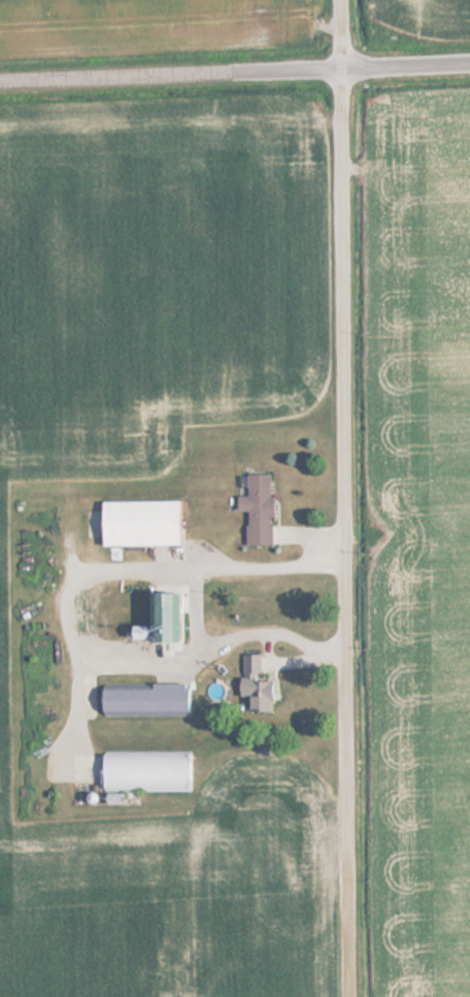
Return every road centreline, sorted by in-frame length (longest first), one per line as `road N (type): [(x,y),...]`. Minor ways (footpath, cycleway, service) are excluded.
road 1 (residential): [(358,996),(349,0)]
road 2 (residential): [(0,82),(469,63)]

